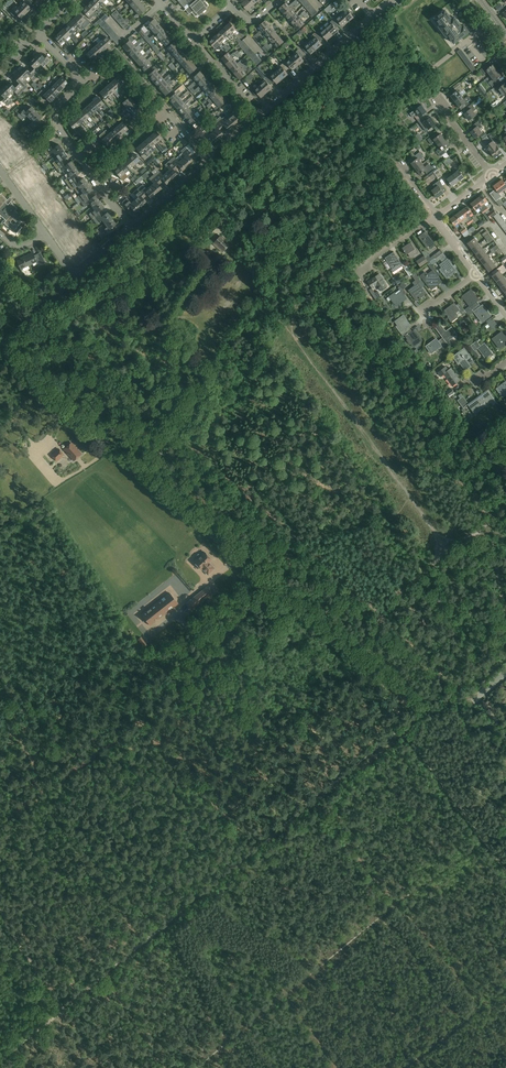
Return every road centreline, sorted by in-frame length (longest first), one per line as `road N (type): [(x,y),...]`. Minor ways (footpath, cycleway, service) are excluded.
road 1 (track): [(36,312),(476,698)]
road 2 (track): [(422,714),(0,355)]
road 3 (track): [(422,714),(63,1010)]
road 4 (track): [(444,459),(268,229),(271,203)]
road 5 (track): [(431,70),(233,236),(218,230)]
road 6 (track): [(287,994),(484,842)]
road 7 (residential): [(133,227),(60,128),(56,113),(77,75),(38,32)]
road 8 (track): [(505,871),(401,728)]
road 9 (residential): [(259,117),(373,15)]
road 10 (track): [(404,1067),(505,989)]

